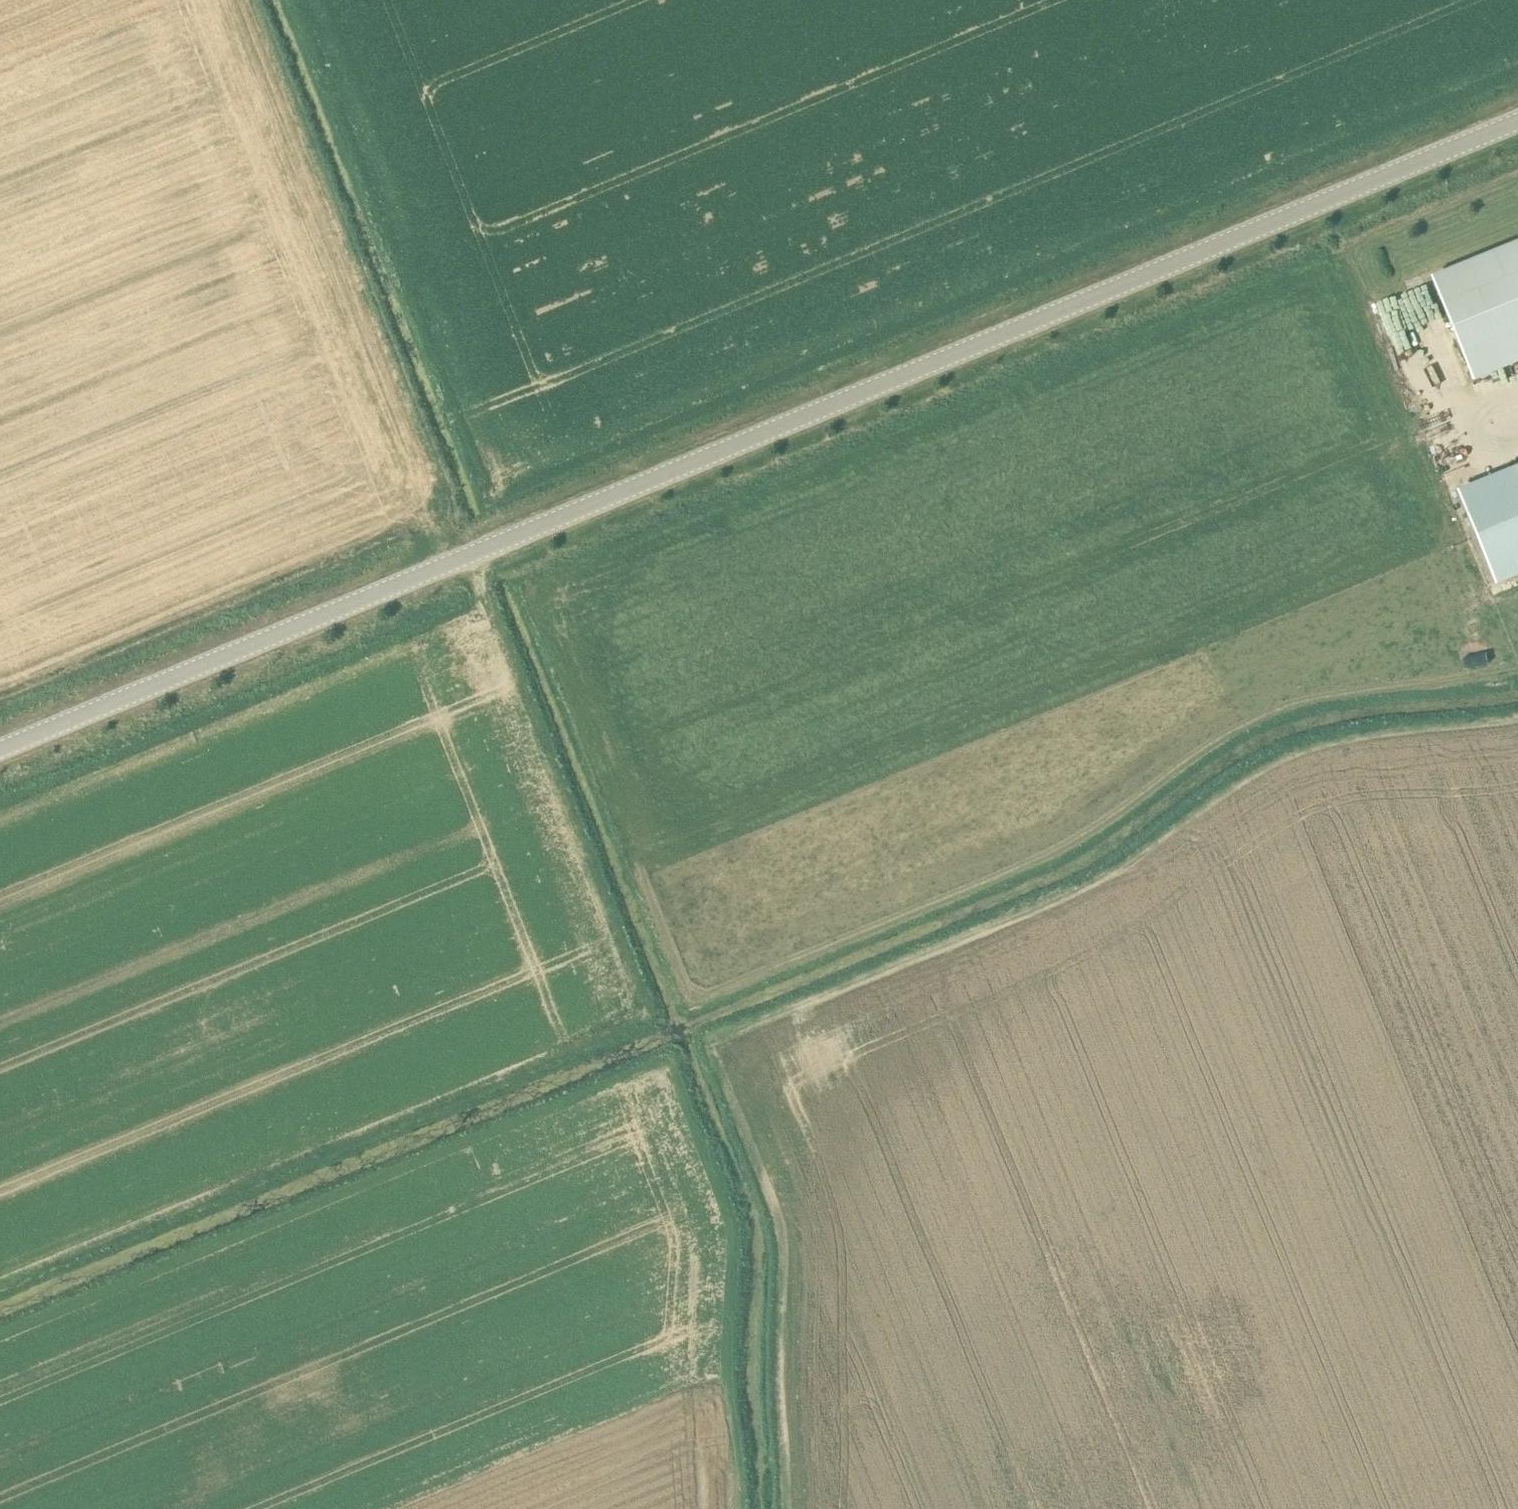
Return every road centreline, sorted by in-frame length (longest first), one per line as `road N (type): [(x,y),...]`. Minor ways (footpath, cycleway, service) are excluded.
road 1 (unclassified): [(1517,121),(0,753)]

